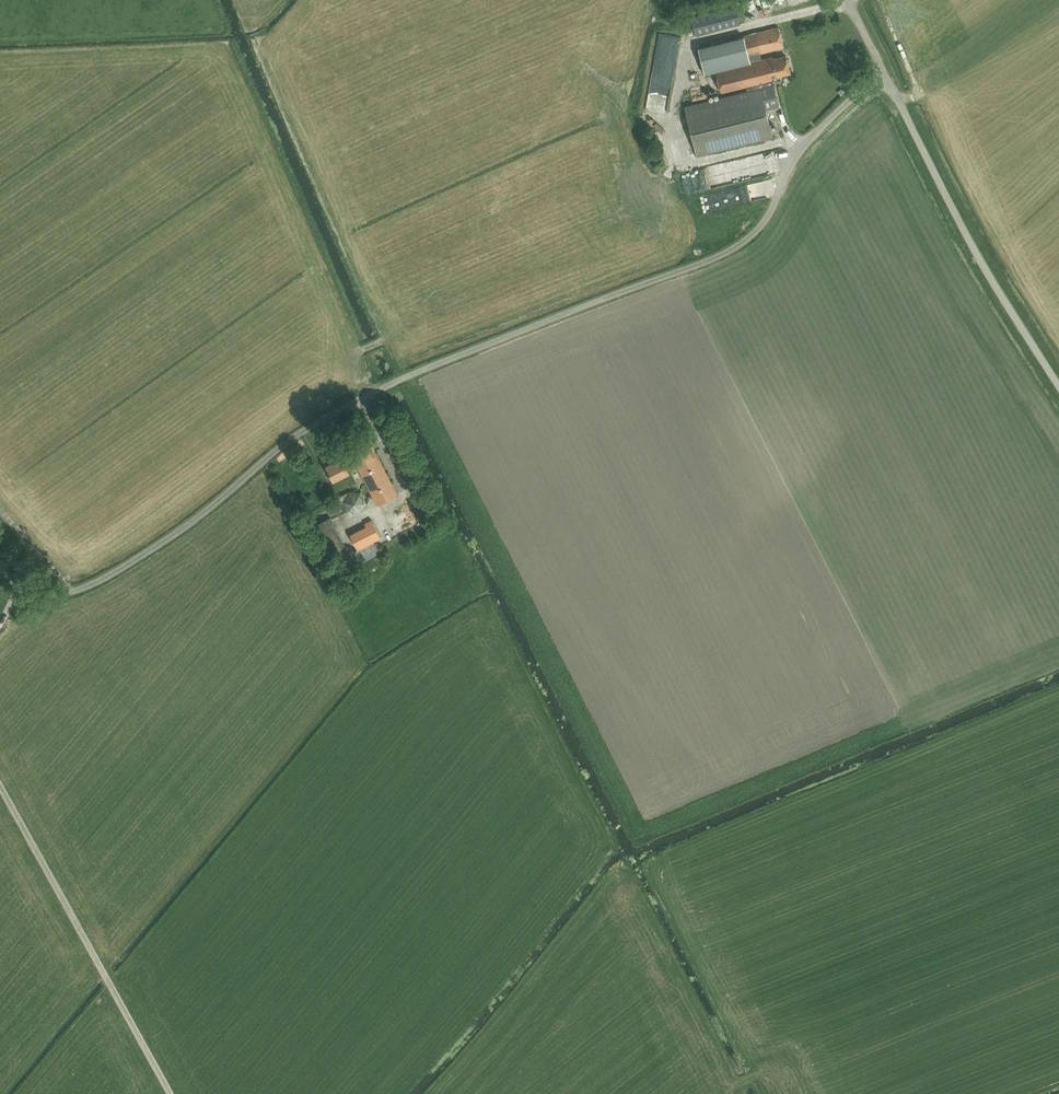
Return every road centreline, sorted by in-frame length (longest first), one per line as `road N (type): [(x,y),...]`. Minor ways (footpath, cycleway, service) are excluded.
road 1 (unclassified): [(1058,387),(990,280),(846,0)]

